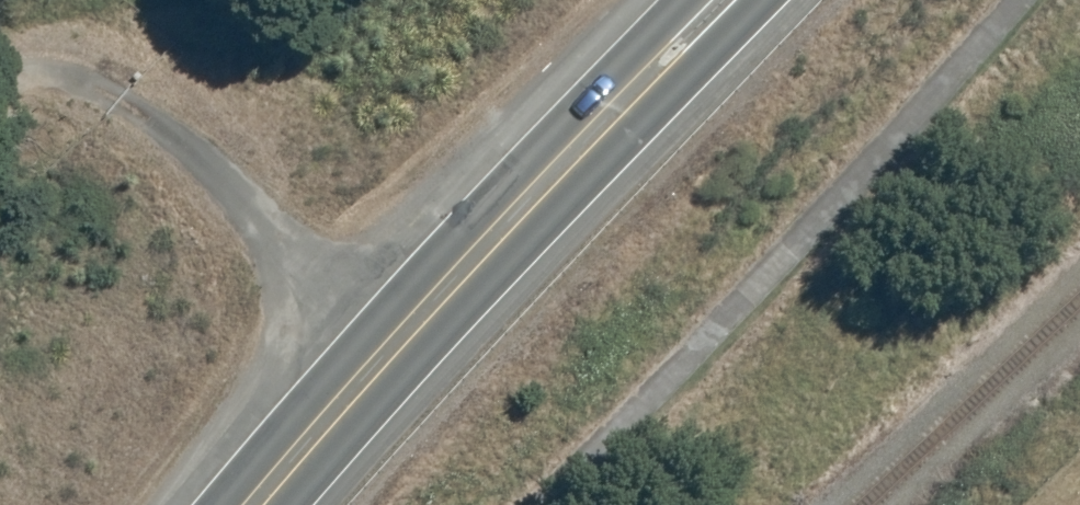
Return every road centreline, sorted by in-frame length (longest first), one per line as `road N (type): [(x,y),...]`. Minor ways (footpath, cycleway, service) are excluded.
road 1 (trunk): [(768,0),(637,137),(403,320)]
road 2 (trunk): [(403,320),(530,166),(689,0)]
road 3 (trunk): [(236,504),(403,320)]

